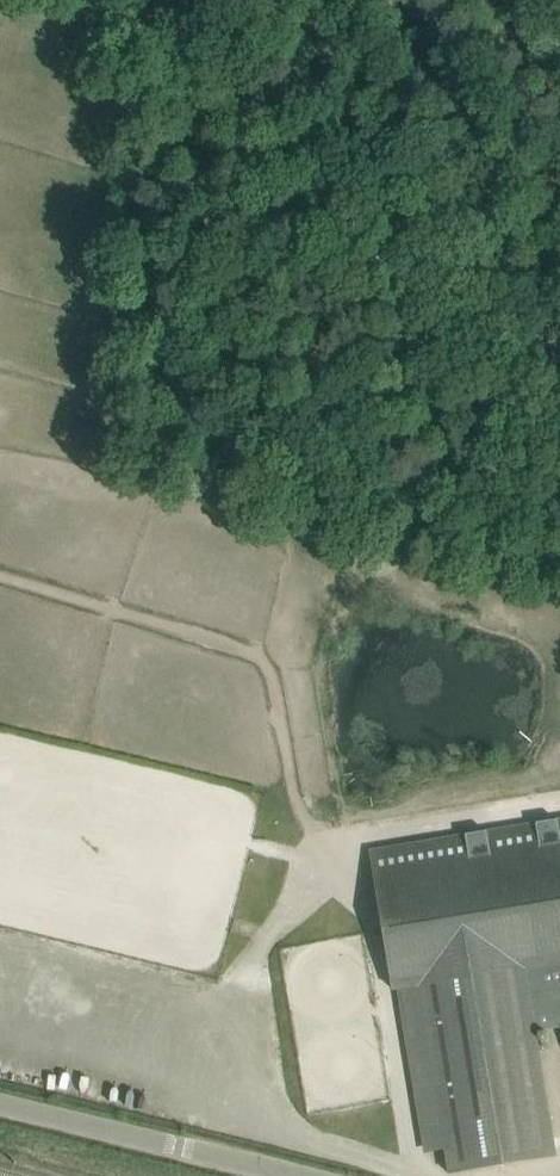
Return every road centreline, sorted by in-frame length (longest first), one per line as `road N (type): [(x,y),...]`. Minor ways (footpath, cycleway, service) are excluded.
road 1 (unclassified): [(304,1175),(0,1104)]

